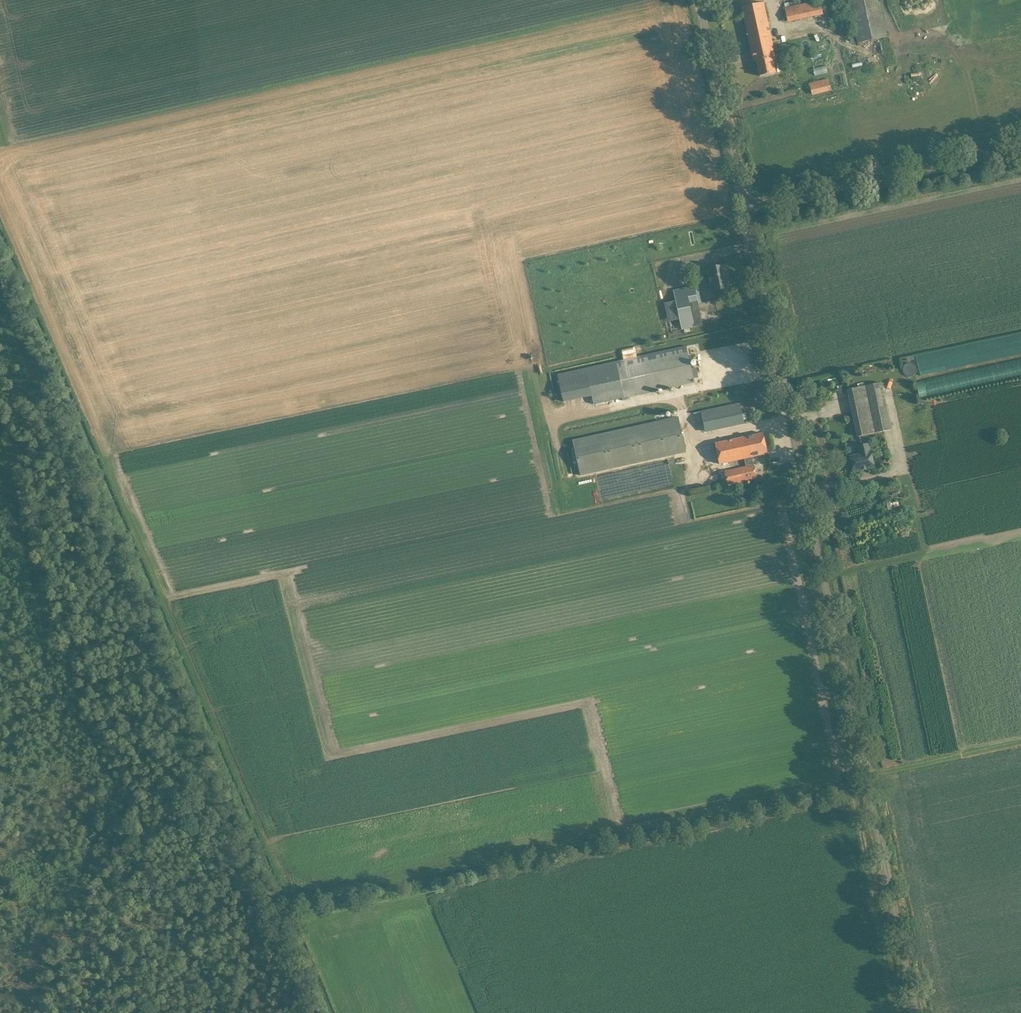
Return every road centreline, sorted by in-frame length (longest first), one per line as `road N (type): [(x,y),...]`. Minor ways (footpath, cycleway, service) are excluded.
road 1 (unclassified): [(917,1012),(746,207)]
road 2 (unclassified): [(746,207),(1020,149)]
road 3 (unclassified): [(746,207),(701,0)]

